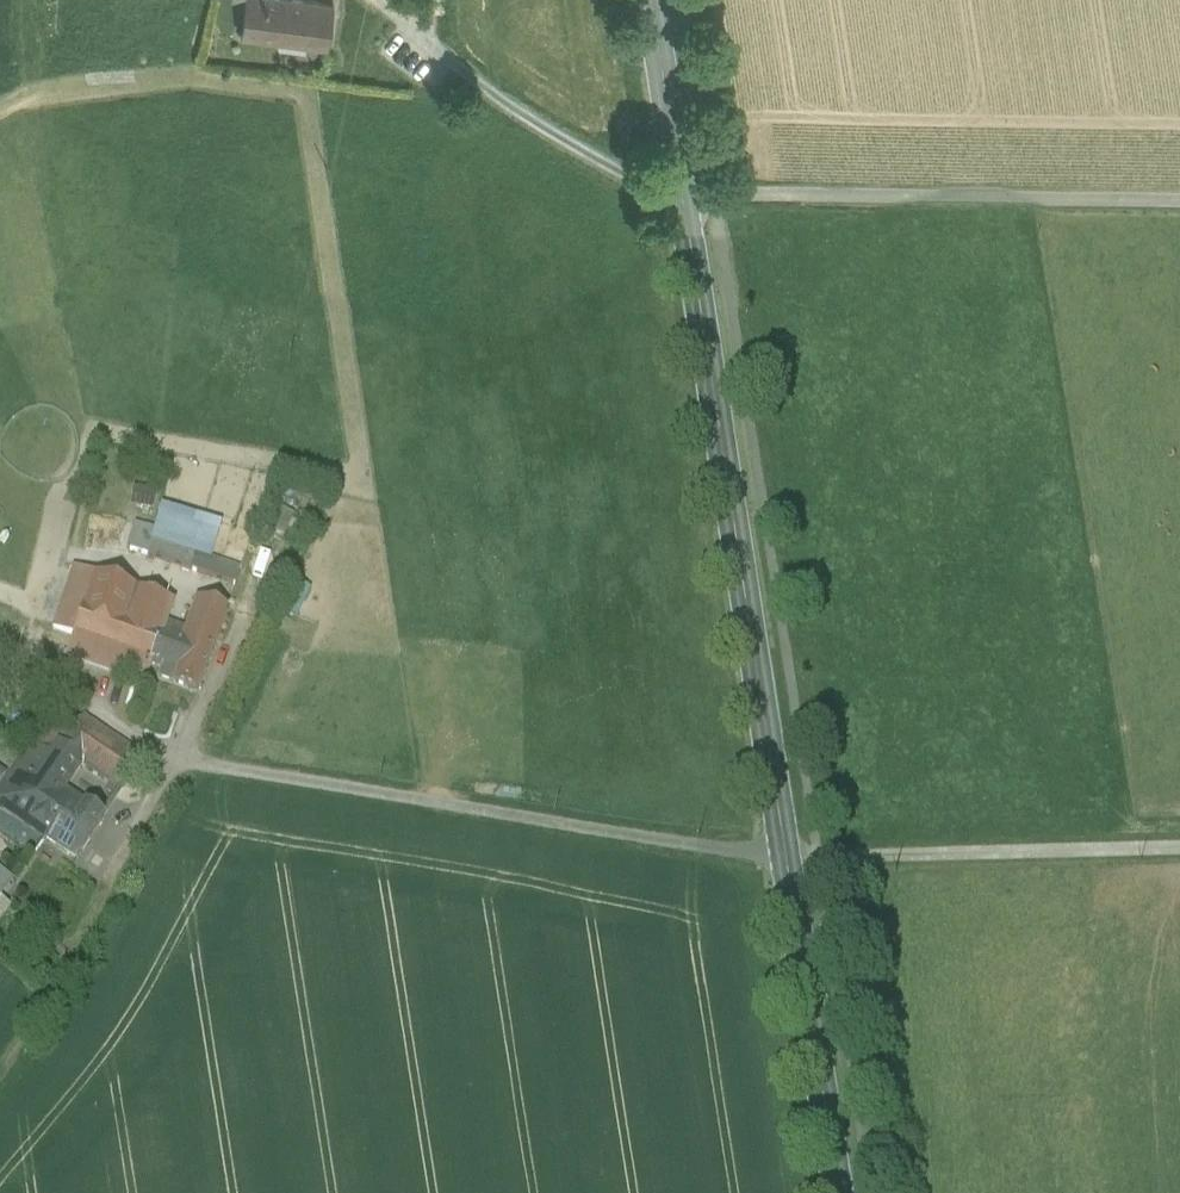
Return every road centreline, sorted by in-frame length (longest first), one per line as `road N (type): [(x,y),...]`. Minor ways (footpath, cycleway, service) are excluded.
road 1 (secondary): [(656,0),(843,1192)]
road 2 (track): [(0,653),(172,765),(786,863)]
road 3 (track): [(256,602),(73,964),(0,1066)]
road 4 (track): [(1179,202),(686,194)]
road 5 (track): [(1179,851),(786,863)]
road 6 (track): [(380,0),(483,89),(686,194)]

